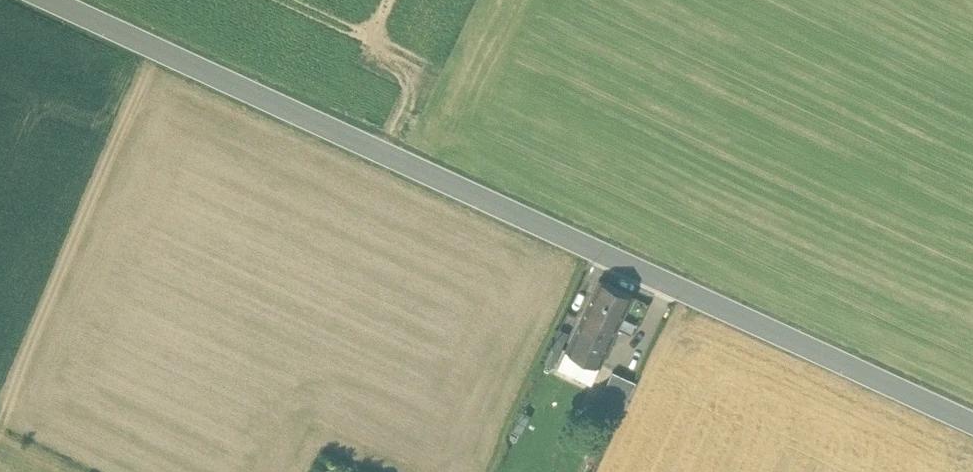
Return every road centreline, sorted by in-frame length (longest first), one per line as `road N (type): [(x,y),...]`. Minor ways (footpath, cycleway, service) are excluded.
road 1 (tertiary): [(51,0),(972,423)]

